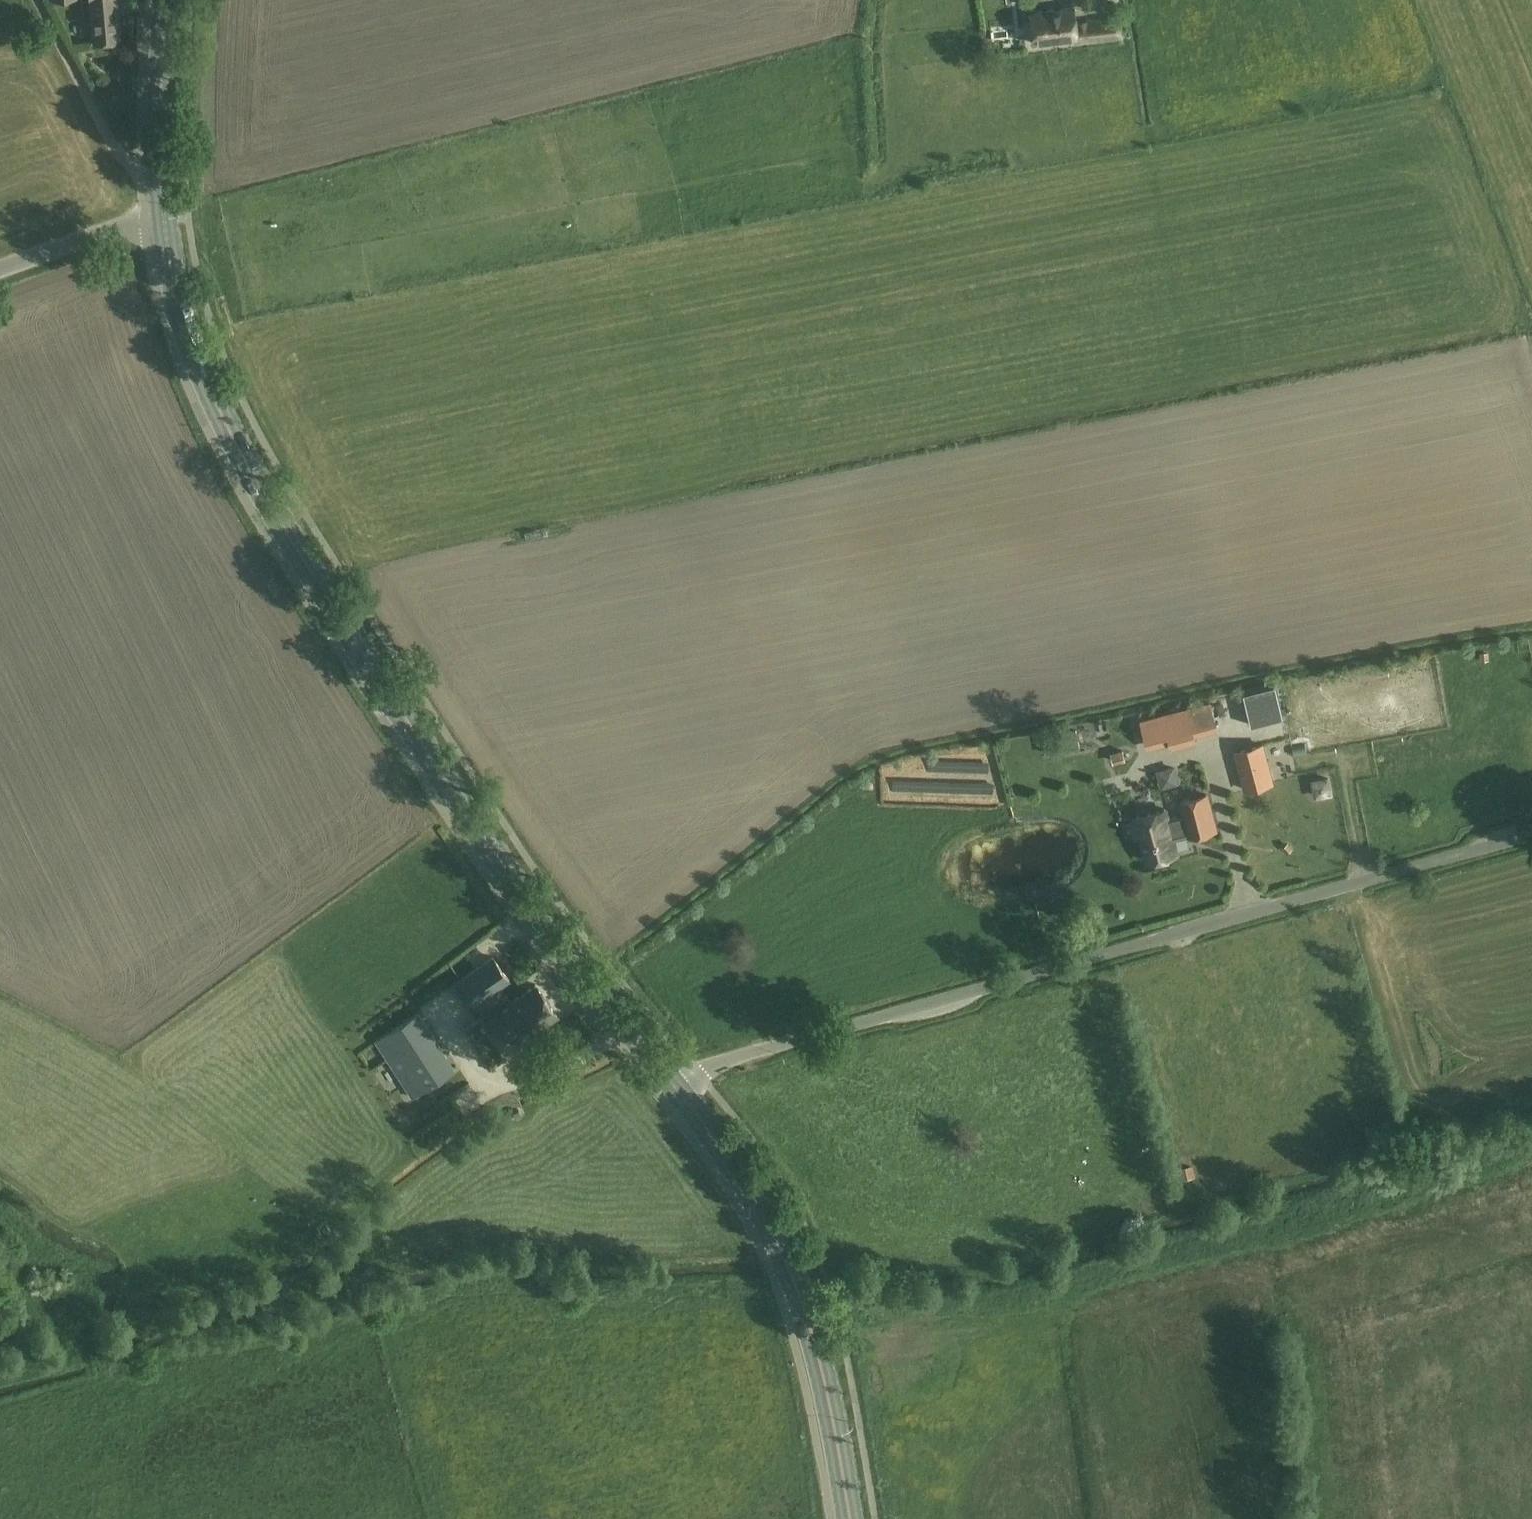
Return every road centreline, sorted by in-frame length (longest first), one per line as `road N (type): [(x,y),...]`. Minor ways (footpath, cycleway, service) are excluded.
road 1 (secondary): [(670,1086),(473,816),(213,406),(179,315),(161,219)]
road 2 (unclassified): [(670,1086),(1531,830)]
road 3 (secondary): [(846,1518),(809,1332),(765,1218),(737,1165),(670,1086)]
road 4 (secondary): [(161,219),(167,0)]
road 5 (track): [(39,0),(111,145),(123,159),(159,168)]
road 6 (unclassified): [(161,219),(0,268)]

